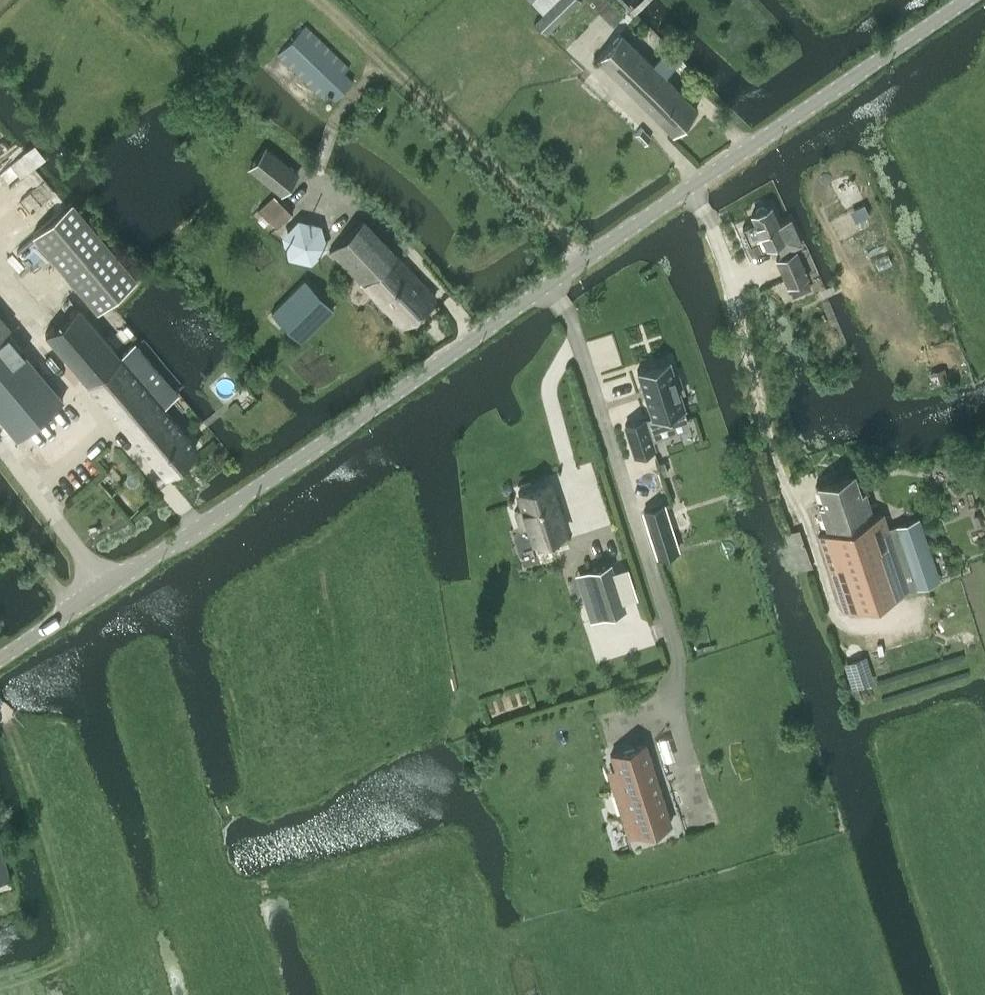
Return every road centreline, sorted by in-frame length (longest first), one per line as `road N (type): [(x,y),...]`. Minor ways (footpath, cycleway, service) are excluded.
road 1 (tertiary): [(965,0),(0,659)]
road 2 (track): [(319,0),(582,262)]
road 3 (track): [(91,994),(22,762),(0,713)]
road 4 (track): [(763,994),(711,825)]

